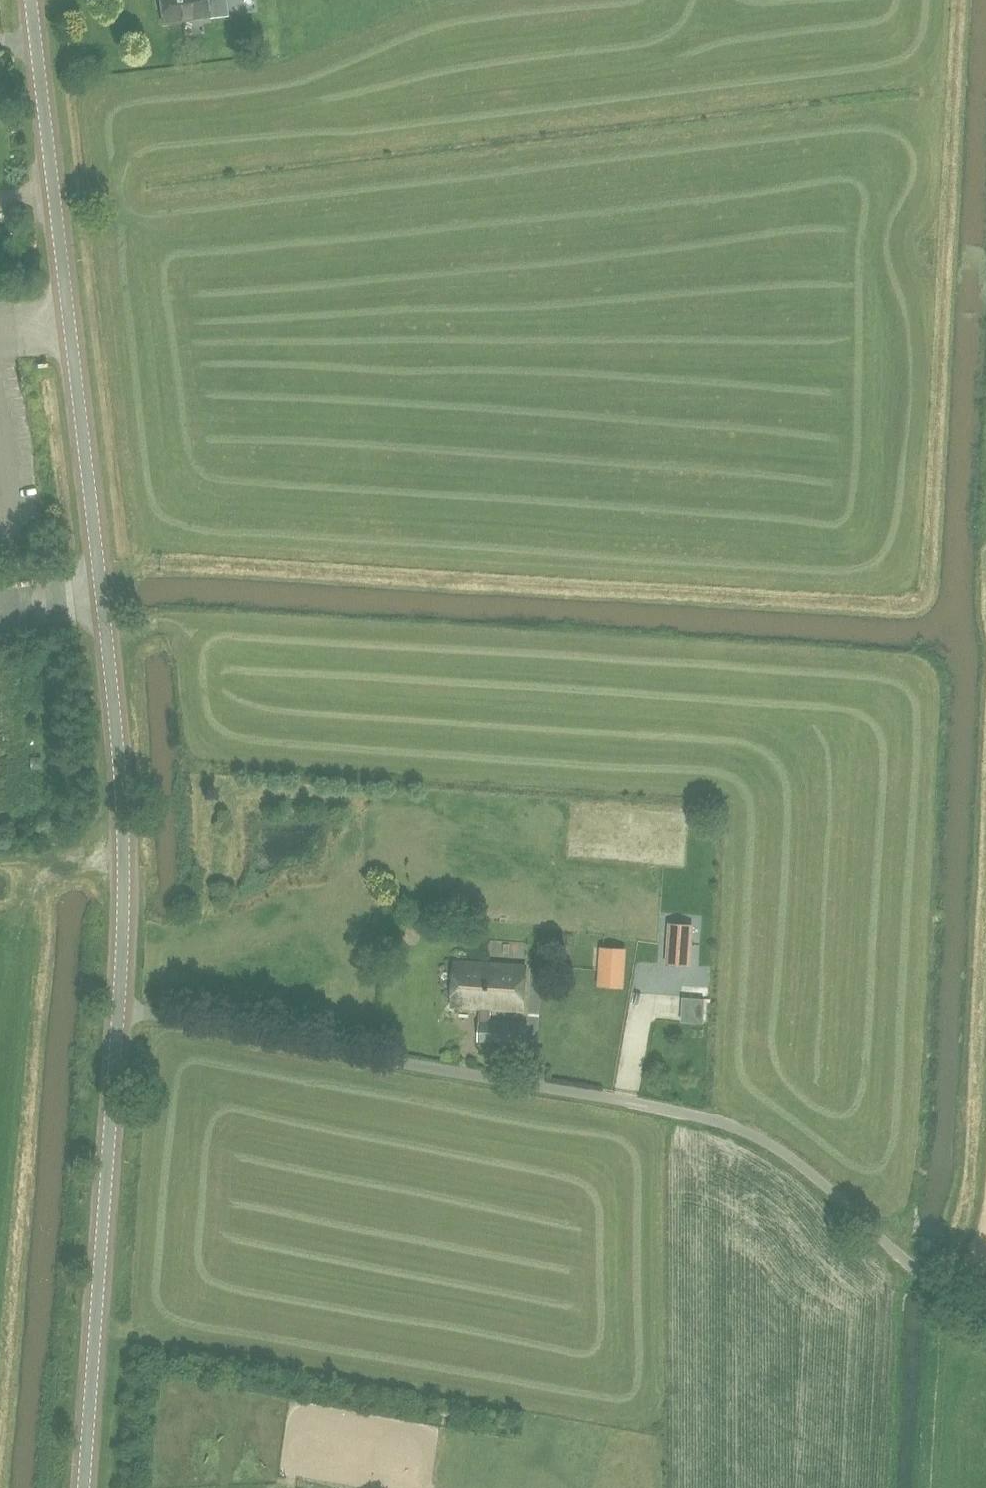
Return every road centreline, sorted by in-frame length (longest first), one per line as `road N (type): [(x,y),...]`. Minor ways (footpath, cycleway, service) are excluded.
road 1 (tertiary): [(119,1008),(123,772),(31,0)]
road 2 (unclassified): [(907,1262),(789,1156),(716,1121),(119,1008)]
road 3 (unknown): [(98,1287),(745,1399),(775,1419),(789,1487)]
road 4 (tertiary): [(85,1487),(119,1008)]

